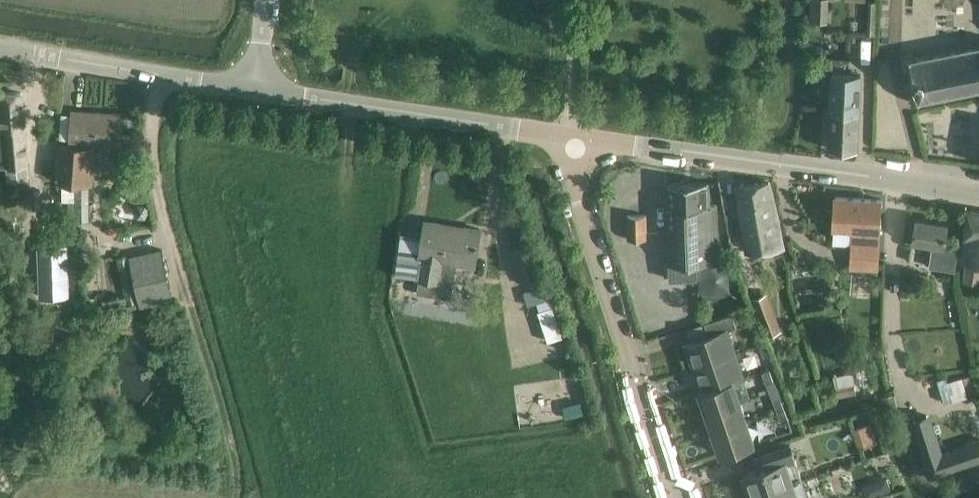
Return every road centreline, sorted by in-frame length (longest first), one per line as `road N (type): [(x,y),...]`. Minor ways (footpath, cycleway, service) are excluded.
road 1 (tertiary): [(569,138),(978,200)]
road 2 (unclassified): [(238,474),(179,247),(165,79)]
road 3 (residential): [(569,138),(575,197),(673,497)]
road 4 (tertiary): [(259,89),(569,138)]
road 5 (tertiary): [(165,79),(0,53)]

